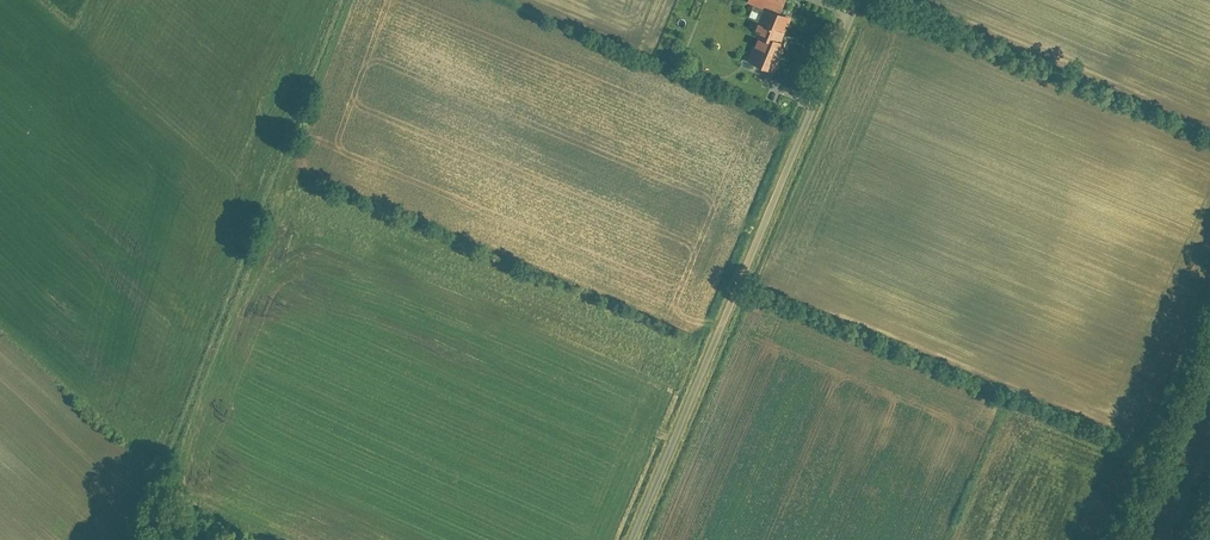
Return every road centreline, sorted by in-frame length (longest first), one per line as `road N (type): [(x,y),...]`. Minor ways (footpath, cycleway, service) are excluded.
road 1 (residential): [(626,539),(853,0)]

